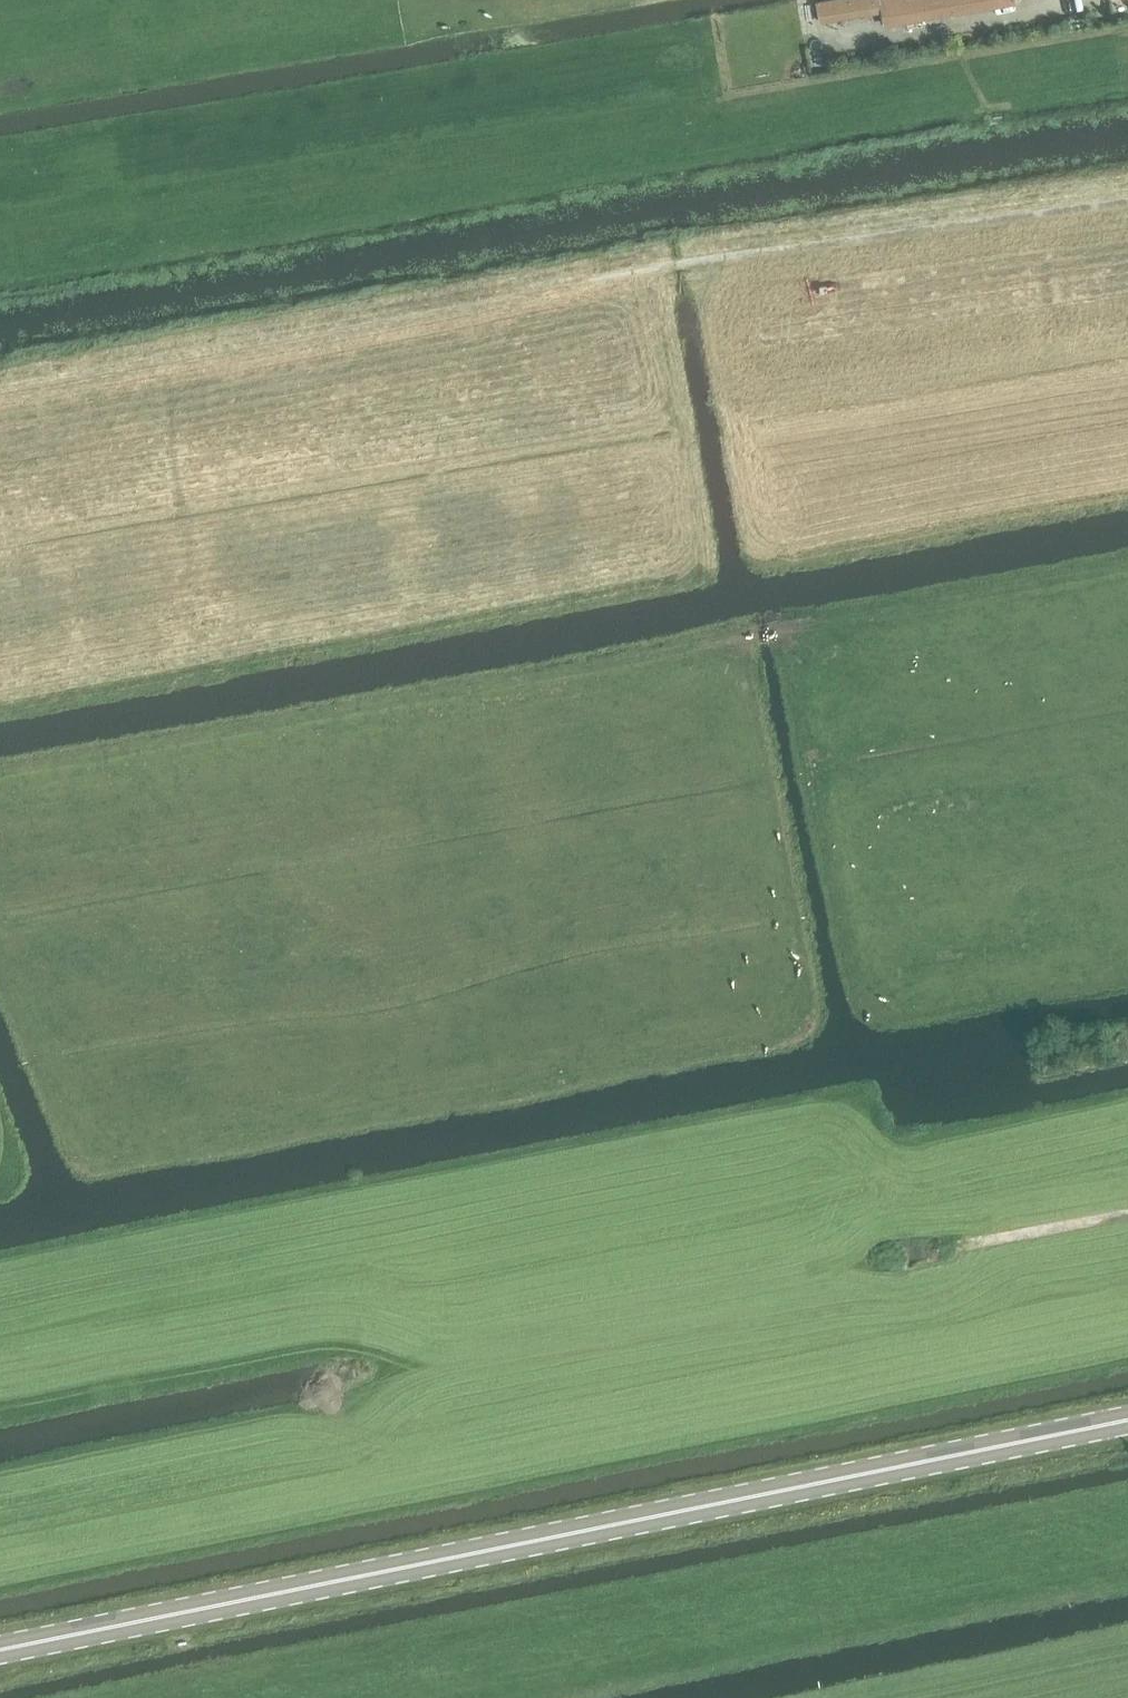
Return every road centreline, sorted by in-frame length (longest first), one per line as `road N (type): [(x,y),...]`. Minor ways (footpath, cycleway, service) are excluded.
road 1 (secondary): [(0,1656),(1127,1419)]
road 2 (track): [(0,774),(1127,574)]
road 3 (track): [(592,281),(1127,204)]
road 4 (track): [(883,1263),(1127,1217)]

